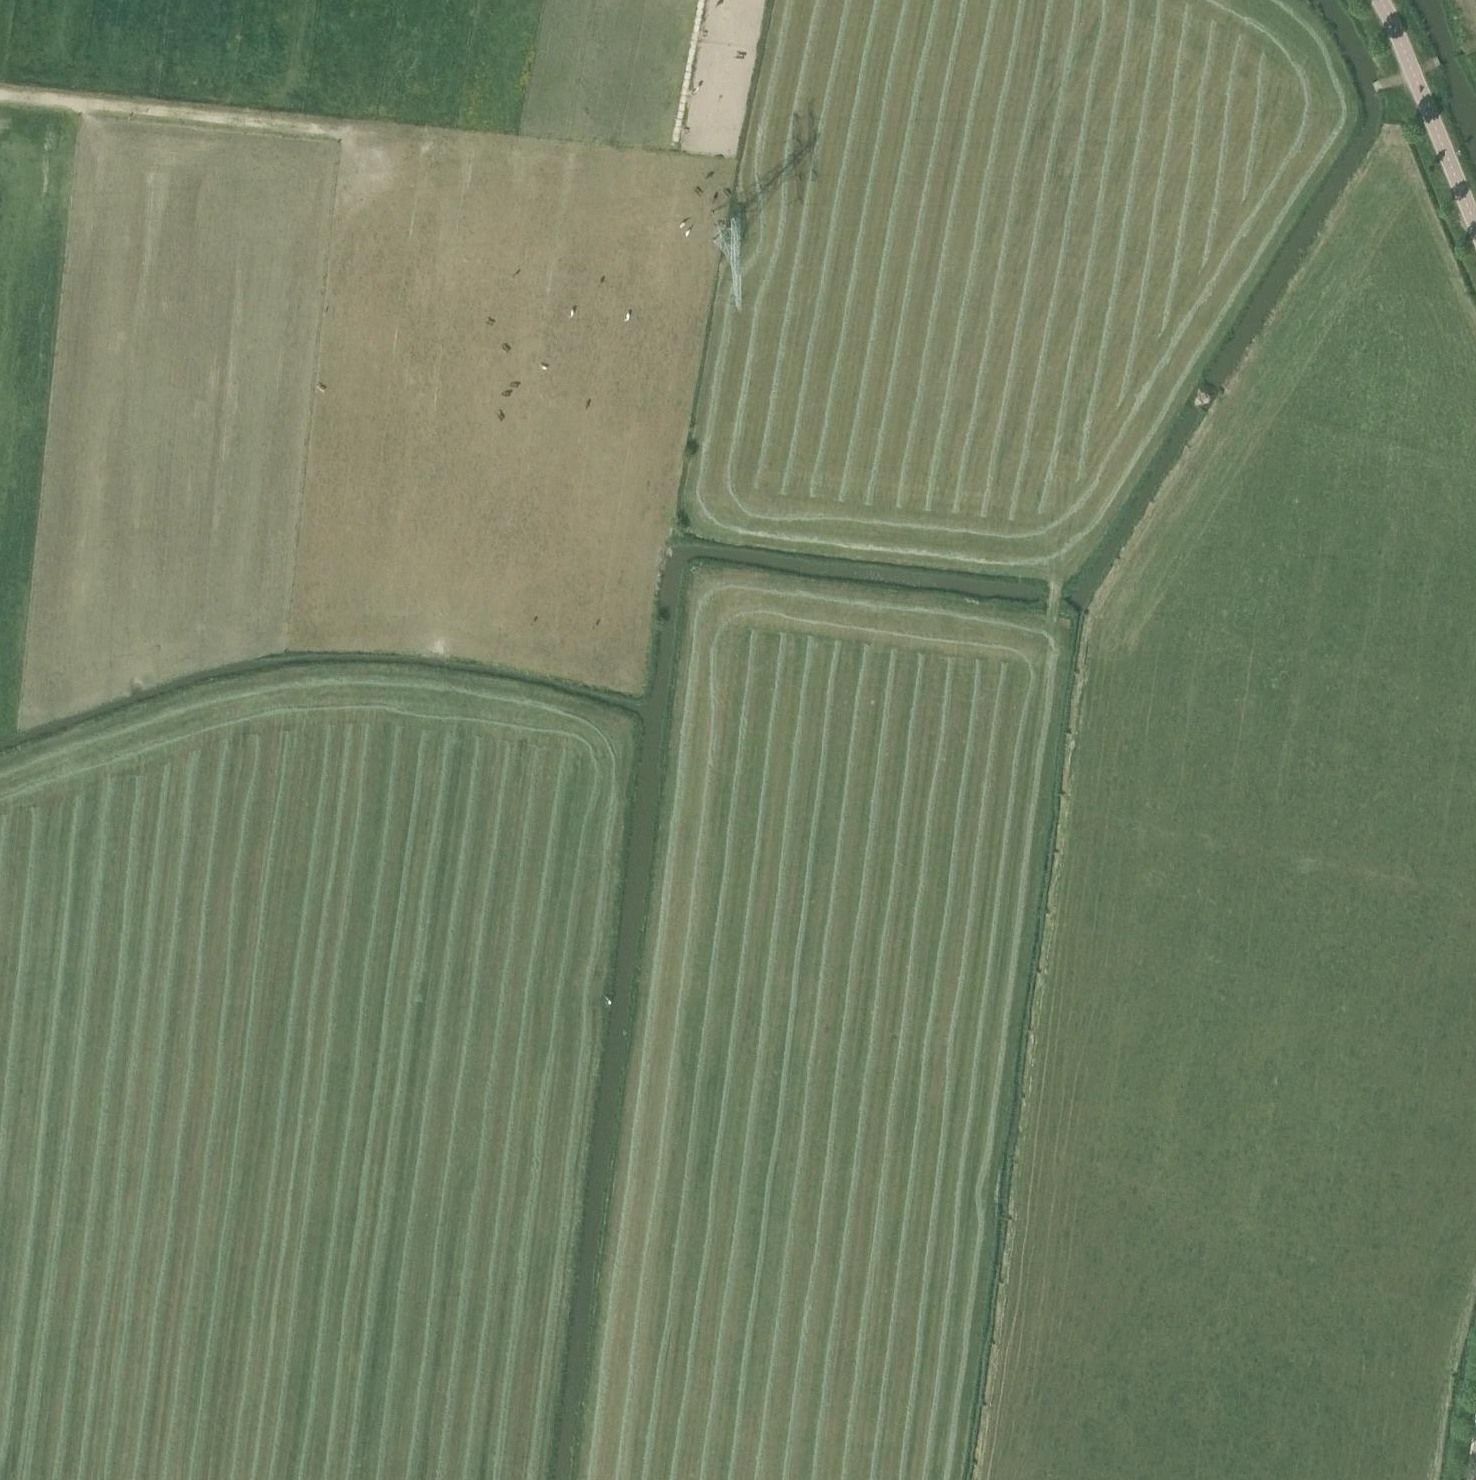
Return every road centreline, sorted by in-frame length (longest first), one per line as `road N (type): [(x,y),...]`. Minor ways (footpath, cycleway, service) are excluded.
road 1 (track): [(347,136),(0,98)]

